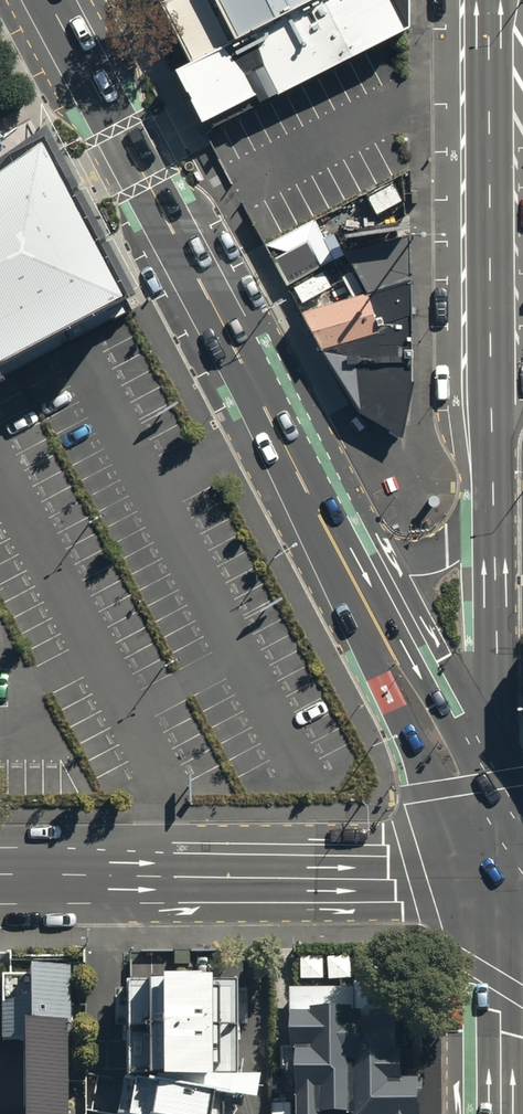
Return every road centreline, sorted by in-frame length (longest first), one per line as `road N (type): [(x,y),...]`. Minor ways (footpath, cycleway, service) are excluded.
road 1 (tertiary): [(340,553),(50,0)]
road 2 (tertiary): [(0,876),(498,874)]
road 3 (secondary): [(495,486),(490,0)]
road 4 (secondary): [(498,874),(495,486)]
road 5 (tertiary): [(498,874),(462,784),(340,553)]
road 6 (secondary): [(499,1113),(498,874)]
road 7 (secondary): [(340,553),(416,563),(440,555),(466,532),(495,486)]

